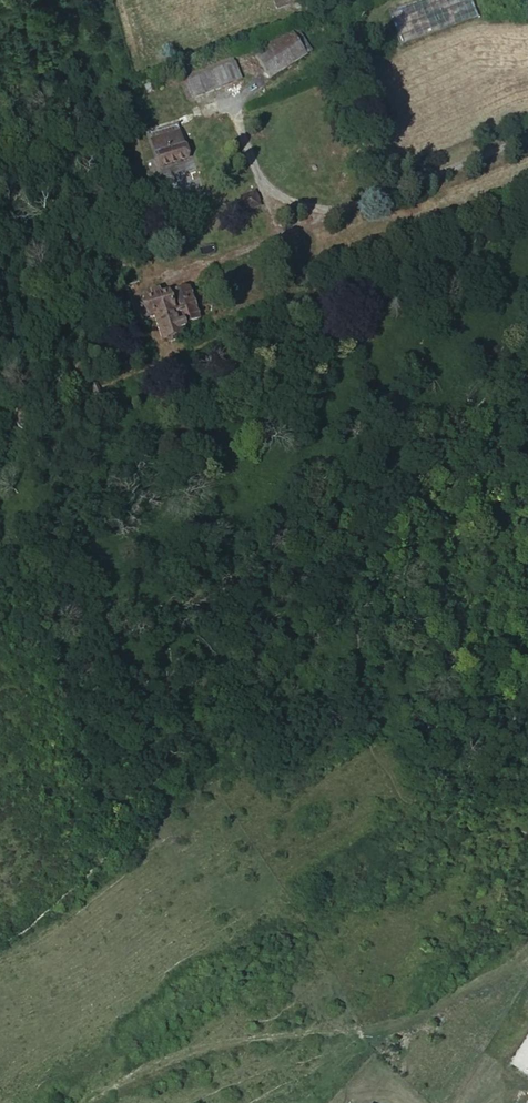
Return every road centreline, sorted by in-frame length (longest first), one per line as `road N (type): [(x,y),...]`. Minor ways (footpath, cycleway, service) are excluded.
road 1 (track): [(77,1102),(139,1069),(237,1041),(378,1027),(427,1010),(527,951)]

